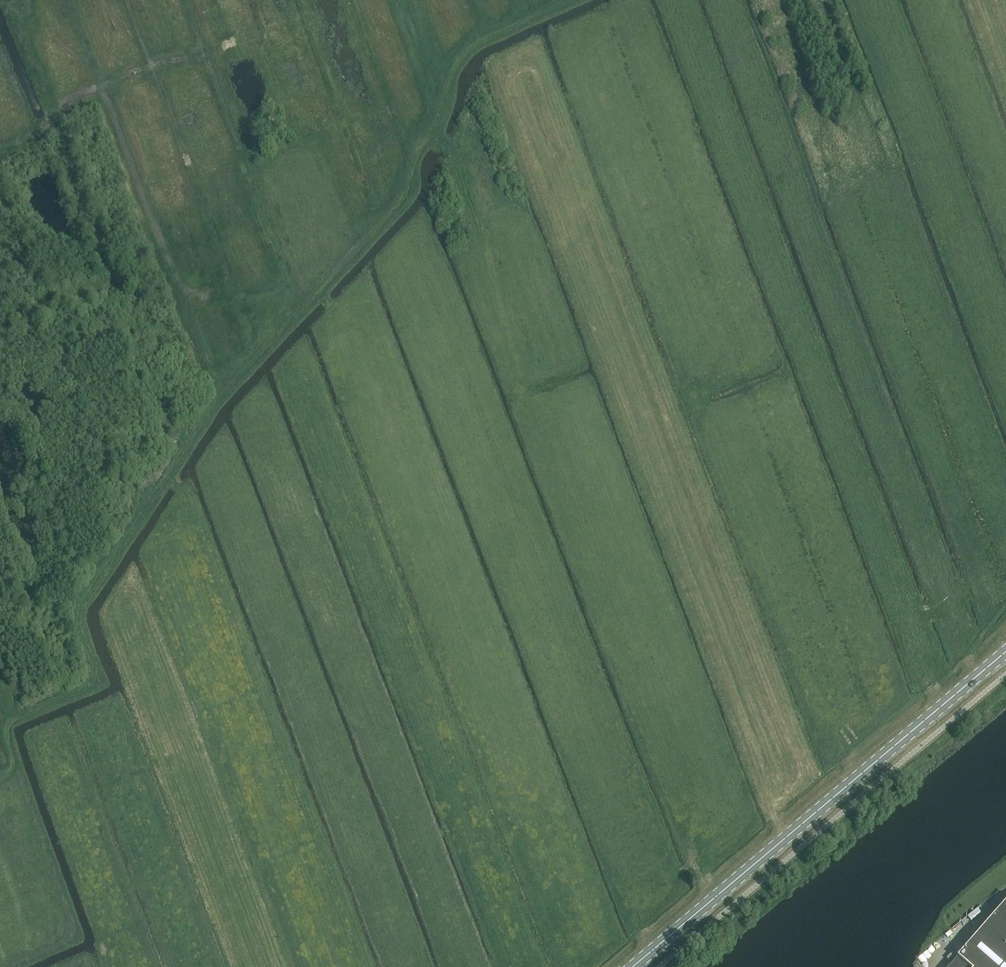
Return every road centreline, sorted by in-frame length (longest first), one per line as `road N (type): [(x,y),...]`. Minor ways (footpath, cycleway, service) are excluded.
road 1 (primary): [(633,966),(1005,651)]

